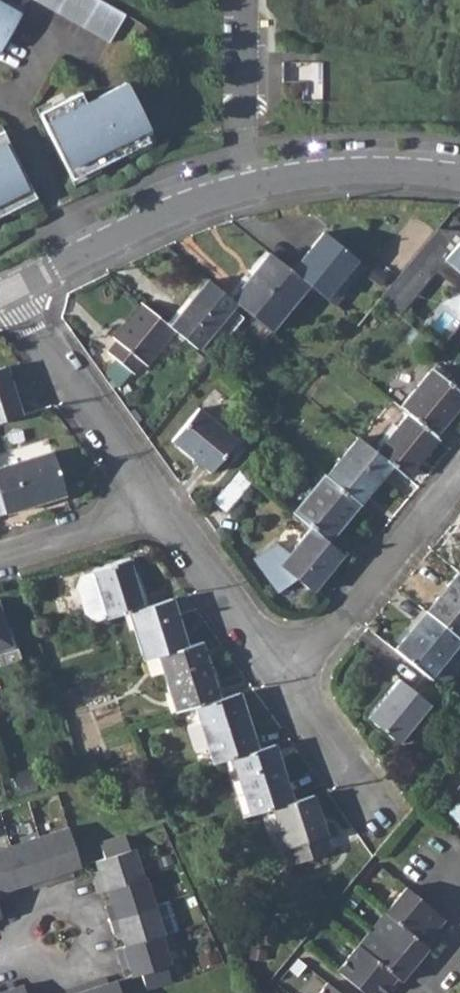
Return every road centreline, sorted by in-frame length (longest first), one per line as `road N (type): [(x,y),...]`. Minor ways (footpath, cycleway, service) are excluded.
road 1 (residential): [(7,289),(160,509)]
road 2 (residential): [(288,685),(459,481)]
road 3 (residential): [(247,186),(149,219),(7,289)]
road 4 (residential): [(160,509),(288,685)]
road 5 (residential): [(459,177),(365,169),(247,186)]
road 6 (residential): [(247,186),(245,0)]
road 7 (residential): [(160,509),(0,557)]
road 8 (residential): [(288,685),(384,821)]
road 9 (residential): [(21,950),(31,911),(64,903),(84,914),(93,941),(84,962)]

